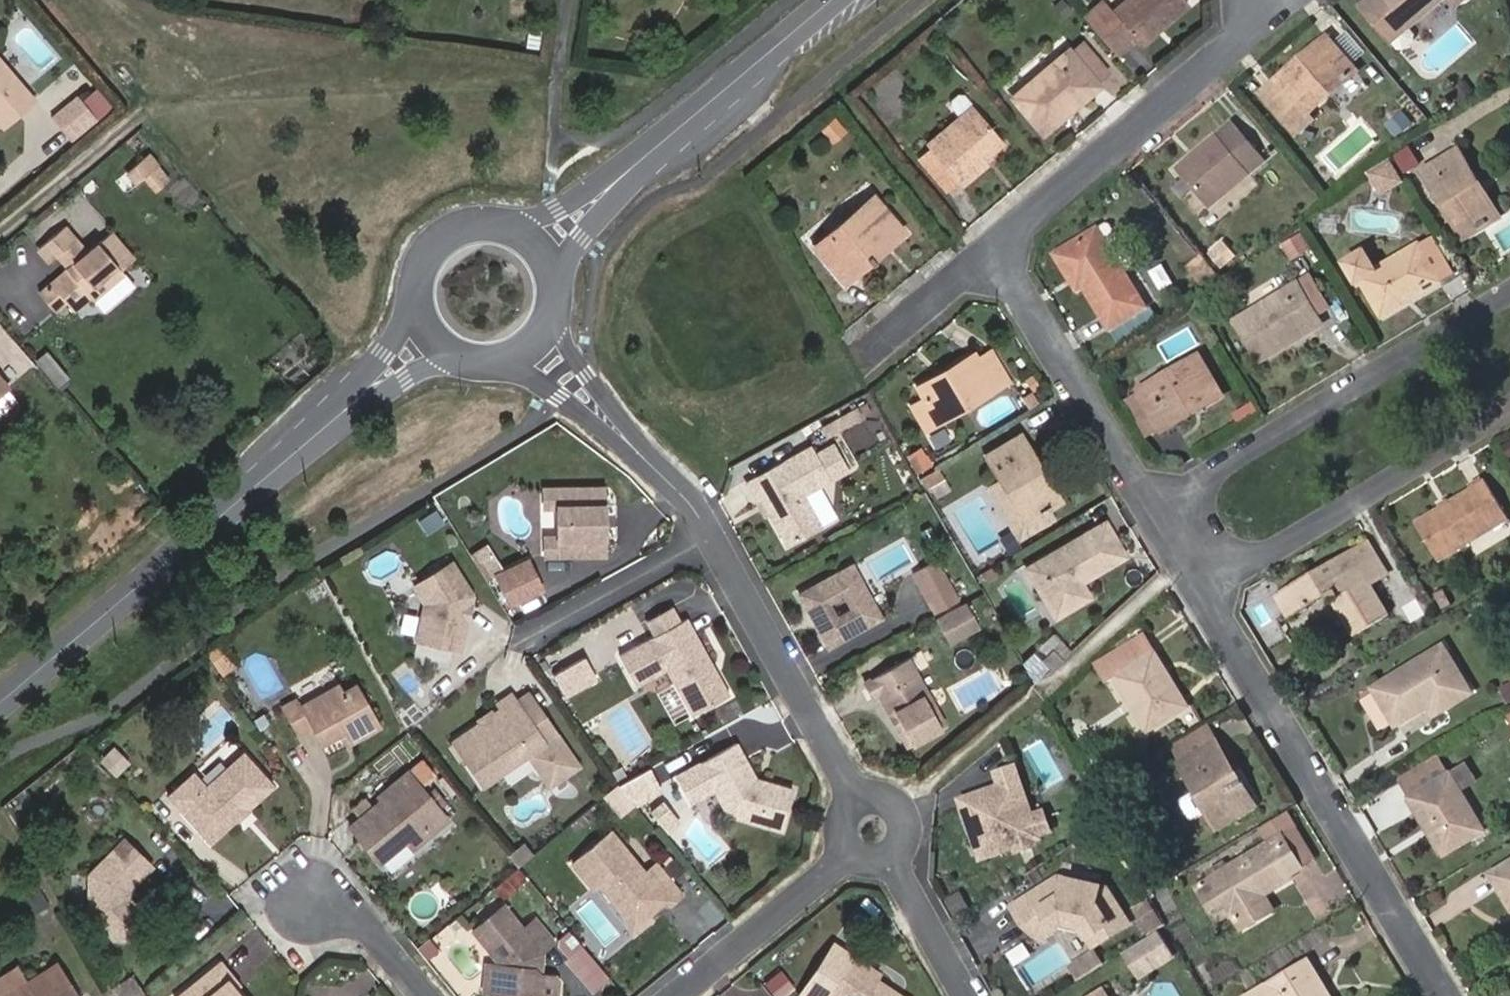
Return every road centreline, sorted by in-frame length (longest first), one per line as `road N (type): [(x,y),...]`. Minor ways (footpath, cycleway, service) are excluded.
road 1 (residential): [(1446,995),(1201,589)]
road 2 (primary): [(335,419),(0,703)]
road 3 (residential): [(1147,498),(1509,291)]
road 4 (residential): [(656,471),(715,532),(854,800)]
road 5 (residential): [(1282,0),(996,250)]
road 6 (residential): [(1201,589),(1509,413)]
road 7 (residential): [(1147,498),(996,250)]
road 8 (primary): [(835,0),(645,157)]
road 9 (residential): [(854,854),(676,995)]
road 10 (residential): [(996,250),(866,359)]
road 11 (residential): [(522,375),(656,471)]
road 12 (residential): [(656,471),(564,337)]
road 13 (residential): [(888,858),(964,995)]
road 14 (residential): [(423,995),(372,930),(311,892)]
road 15 (primary): [(512,220),(472,219),(435,239),(420,259),(410,303)]
road 16 (primary): [(645,157),(536,220),(512,220)]
road 17 (primary): [(570,277),(603,209),(645,157)]
road 18 (primary): [(410,303),(385,357),(335,419)]

